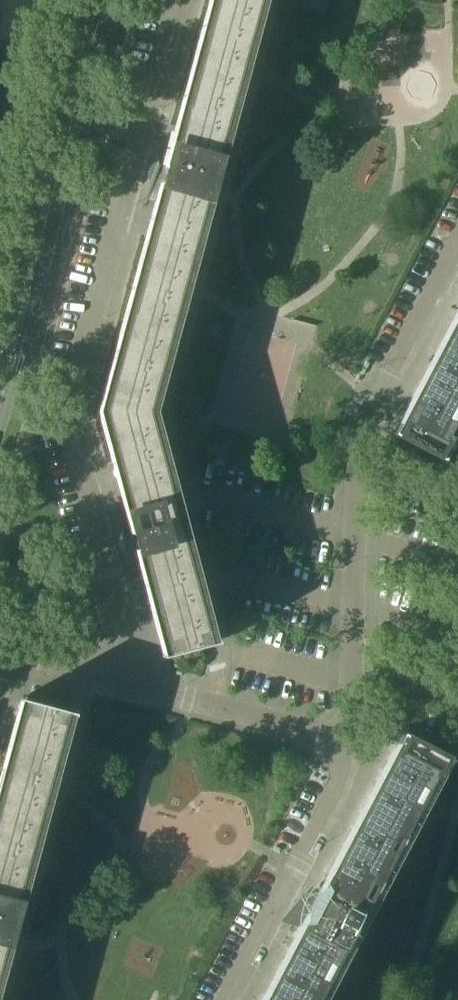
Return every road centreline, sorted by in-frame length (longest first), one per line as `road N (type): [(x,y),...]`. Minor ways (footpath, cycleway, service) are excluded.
road 1 (residential): [(93,673),(115,599),(66,414),(178,0)]
road 2 (residential): [(347,740),(358,442),(457,243)]
road 3 (tertiary): [(0,381),(105,0)]
road 4 (residential): [(223,999),(337,782),(347,740)]
road 5 (residential): [(93,673),(347,740)]

